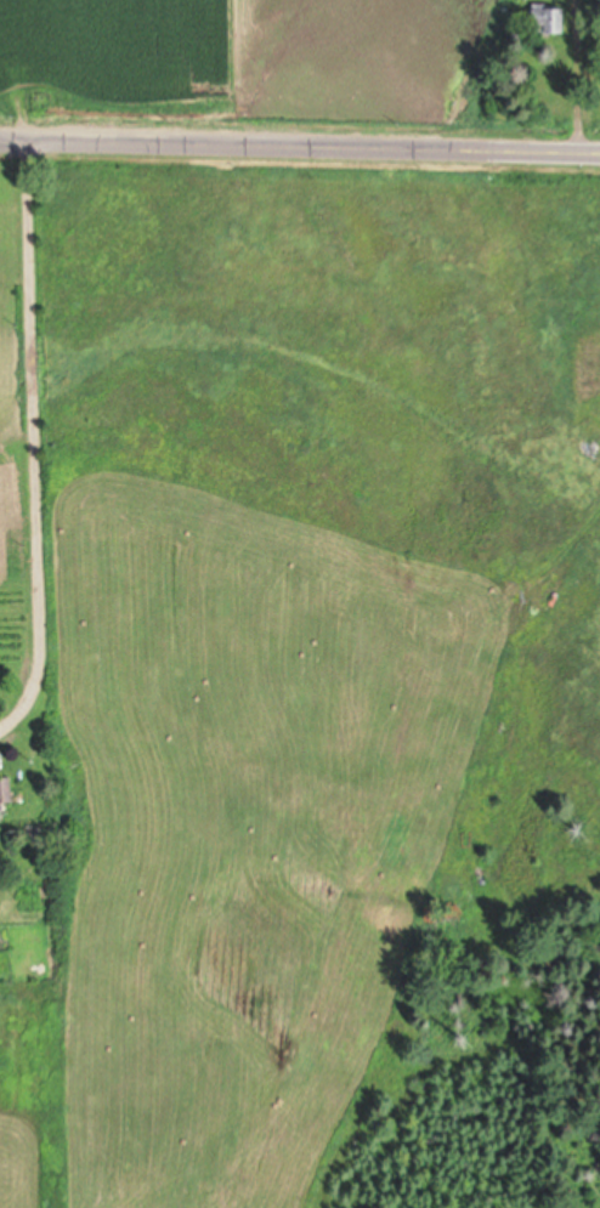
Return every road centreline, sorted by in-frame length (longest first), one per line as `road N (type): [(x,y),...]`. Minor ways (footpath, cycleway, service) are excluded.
road 1 (secondary): [(599,157),(0,139)]
road 2 (residential): [(32,140),(24,691)]

